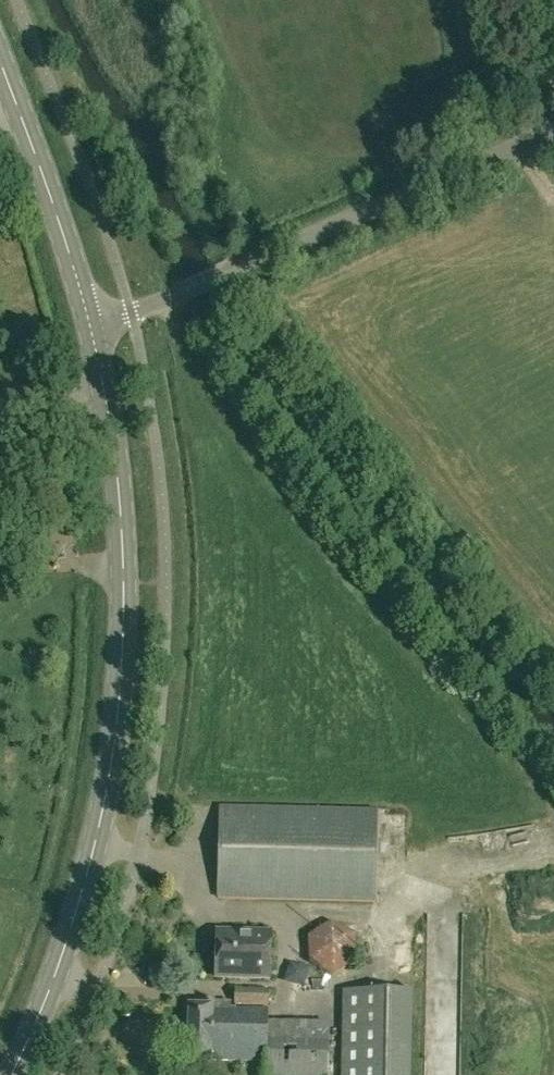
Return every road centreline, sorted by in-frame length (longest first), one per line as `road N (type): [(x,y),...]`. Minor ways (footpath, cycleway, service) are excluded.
road 1 (secondary): [(89,320),(118,481),(119,701),(81,894),(11,1074)]
road 2 (unclassified): [(89,320),(175,294),(553,129)]
road 3 (secondary): [(0,61),(89,320)]

